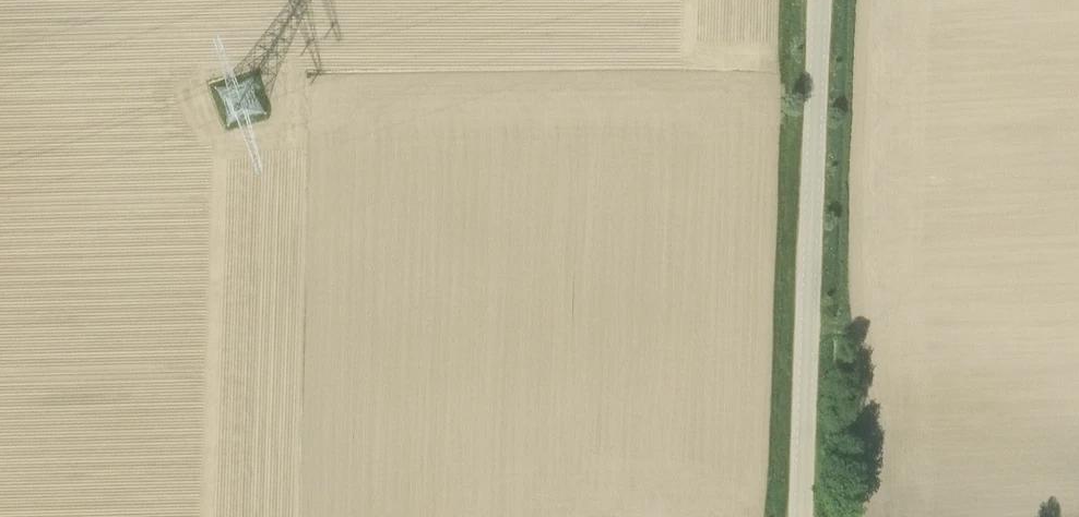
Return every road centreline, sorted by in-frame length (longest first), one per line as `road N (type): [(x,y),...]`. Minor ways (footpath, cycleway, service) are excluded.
road 1 (tertiary): [(801,516),(822,0)]

